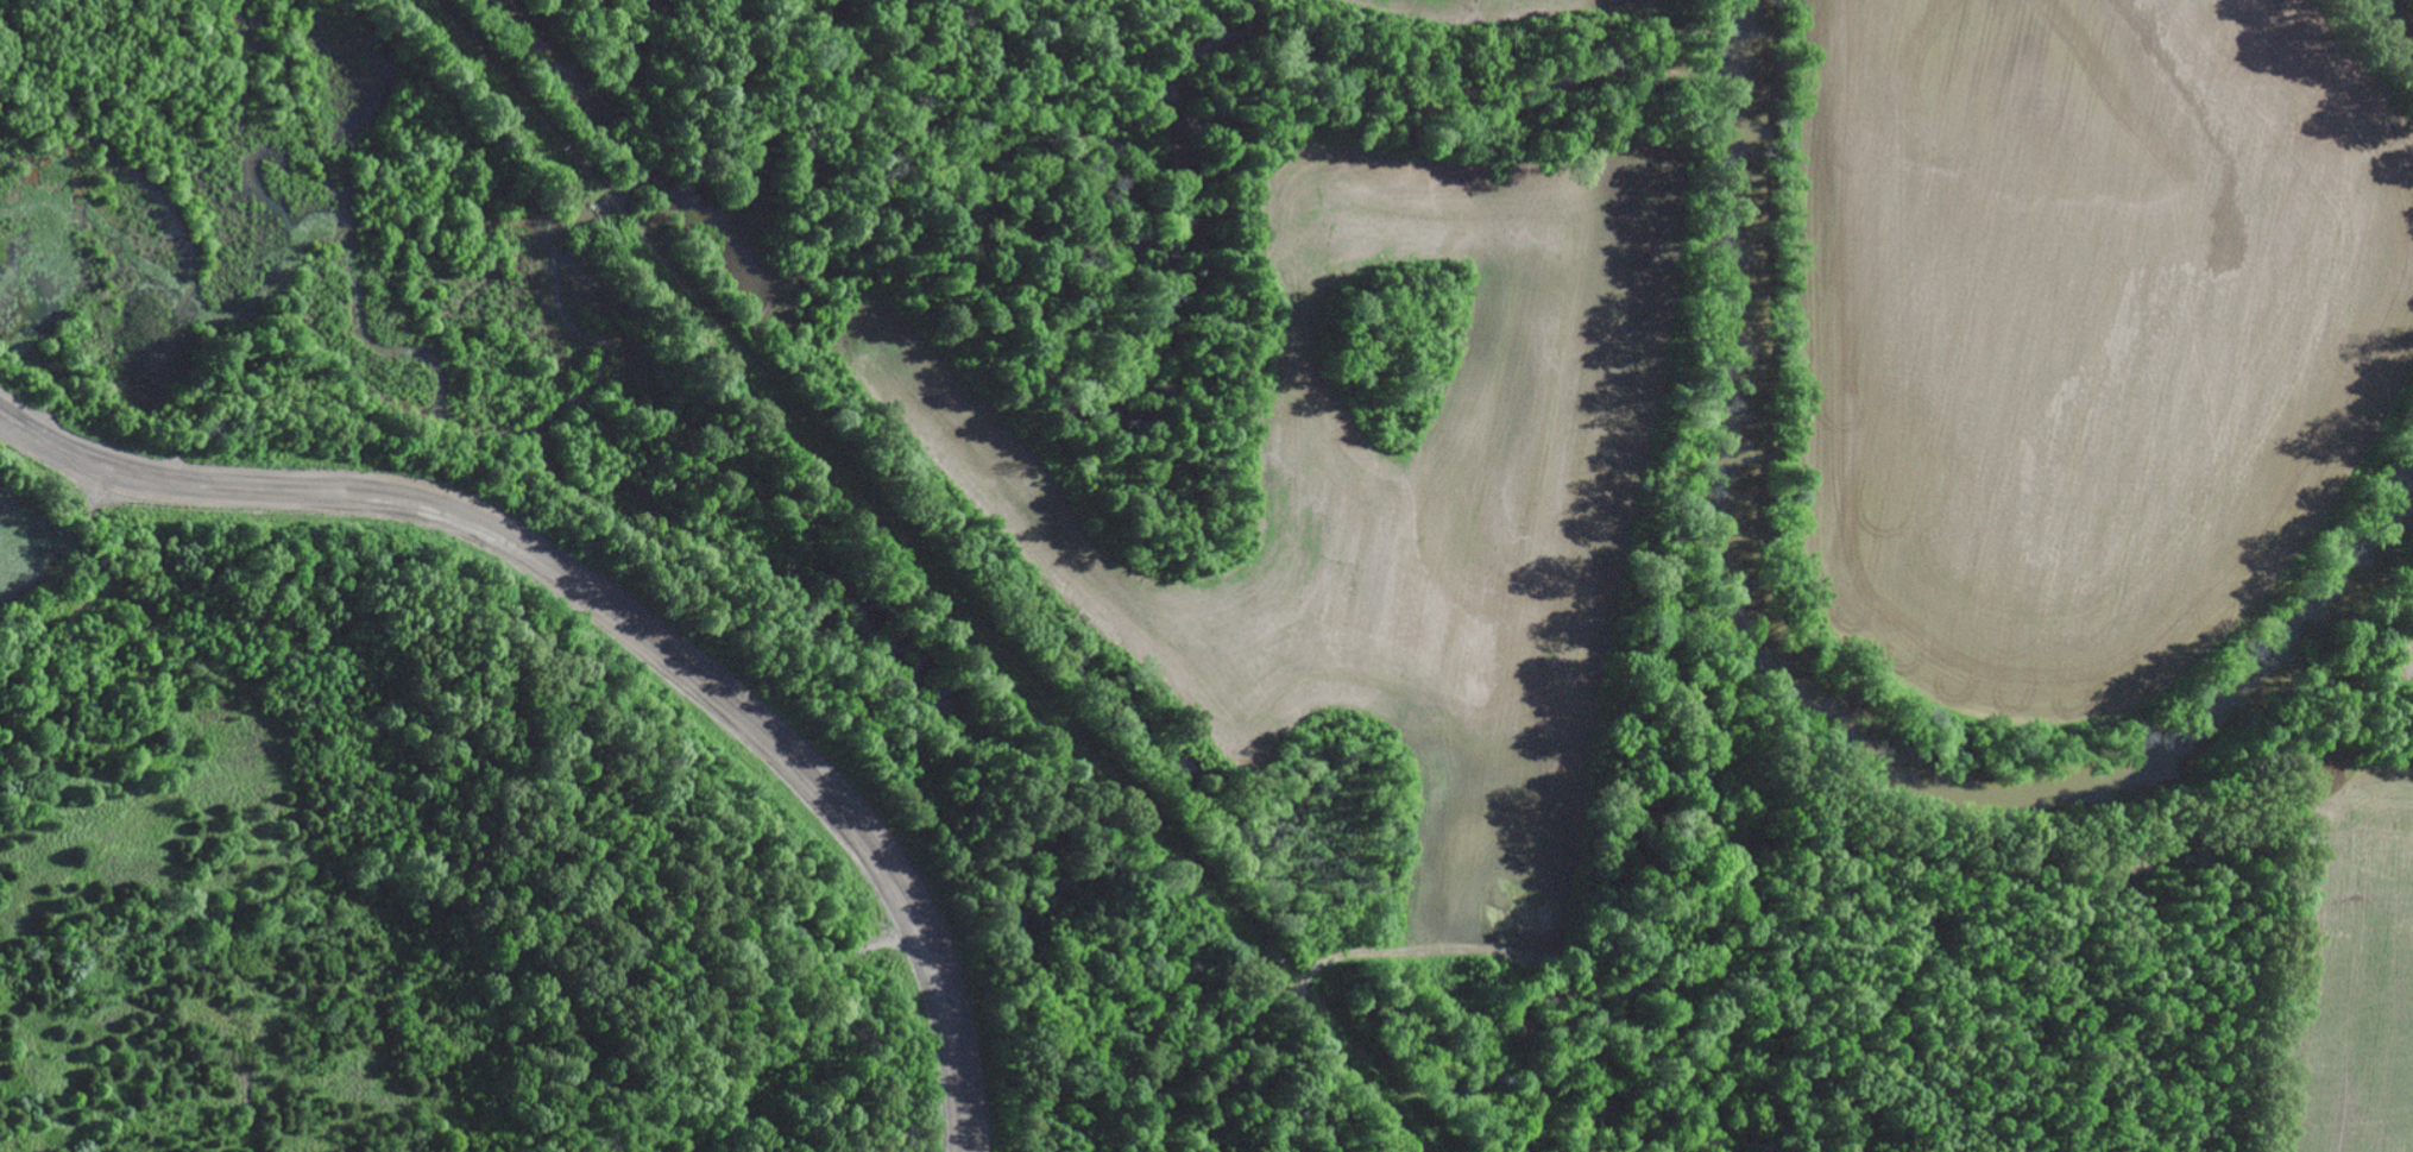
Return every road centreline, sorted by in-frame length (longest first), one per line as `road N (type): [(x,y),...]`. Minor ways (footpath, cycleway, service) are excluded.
road 1 (residential): [(968,1151),(945,995),(915,915),(811,778),(655,641),(518,543),(446,510),(366,492),(145,474),(61,447),(0,413)]

